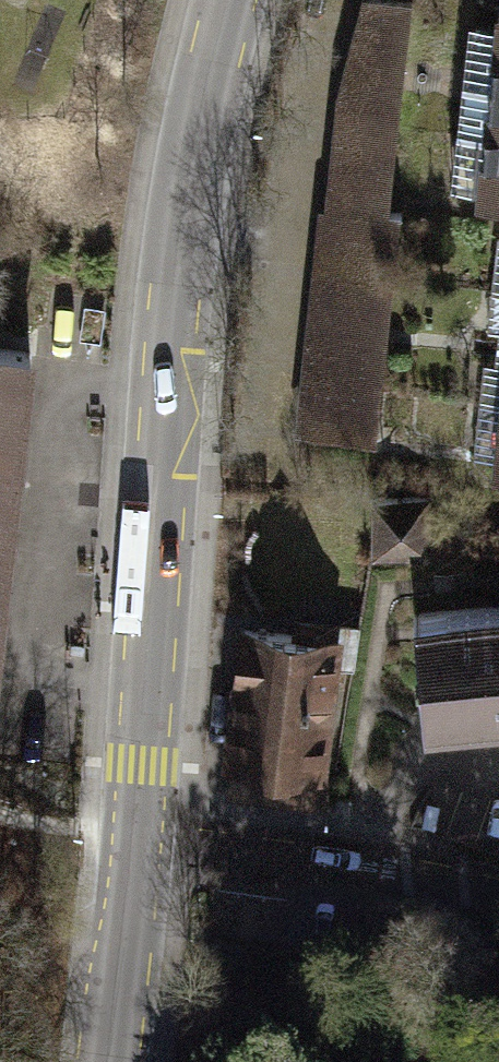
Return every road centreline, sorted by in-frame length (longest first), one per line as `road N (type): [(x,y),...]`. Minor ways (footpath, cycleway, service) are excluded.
road 1 (tertiary): [(235,0),(187,186),(135,854)]
road 2 (residential): [(135,854),(315,872),(498,907)]
road 3 (tertiary): [(135,854),(107,1061)]

